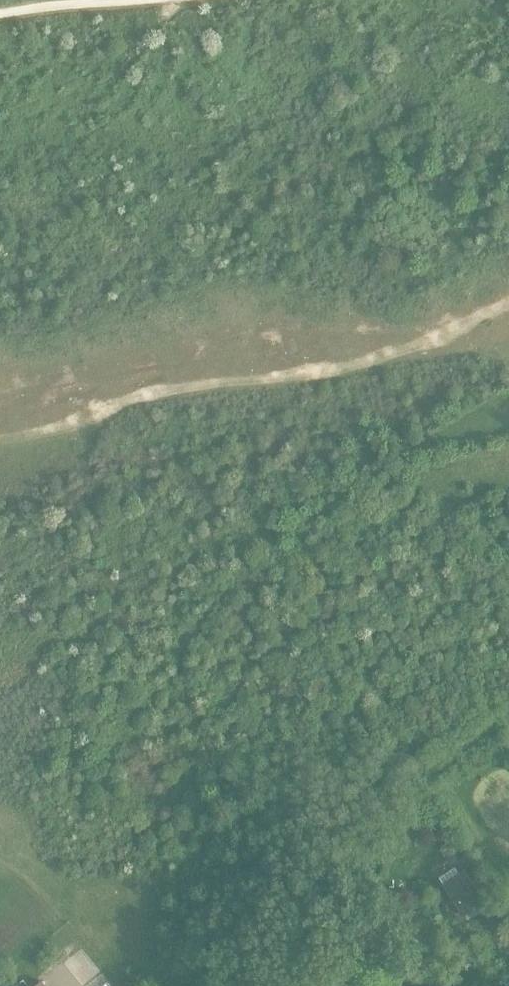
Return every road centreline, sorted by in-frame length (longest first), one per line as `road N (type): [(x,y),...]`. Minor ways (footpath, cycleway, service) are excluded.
road 1 (track): [(0,436),(78,422),(136,394),(325,368),(438,334),(508,301)]
road 2 (track): [(0,868),(36,897),(79,985)]

